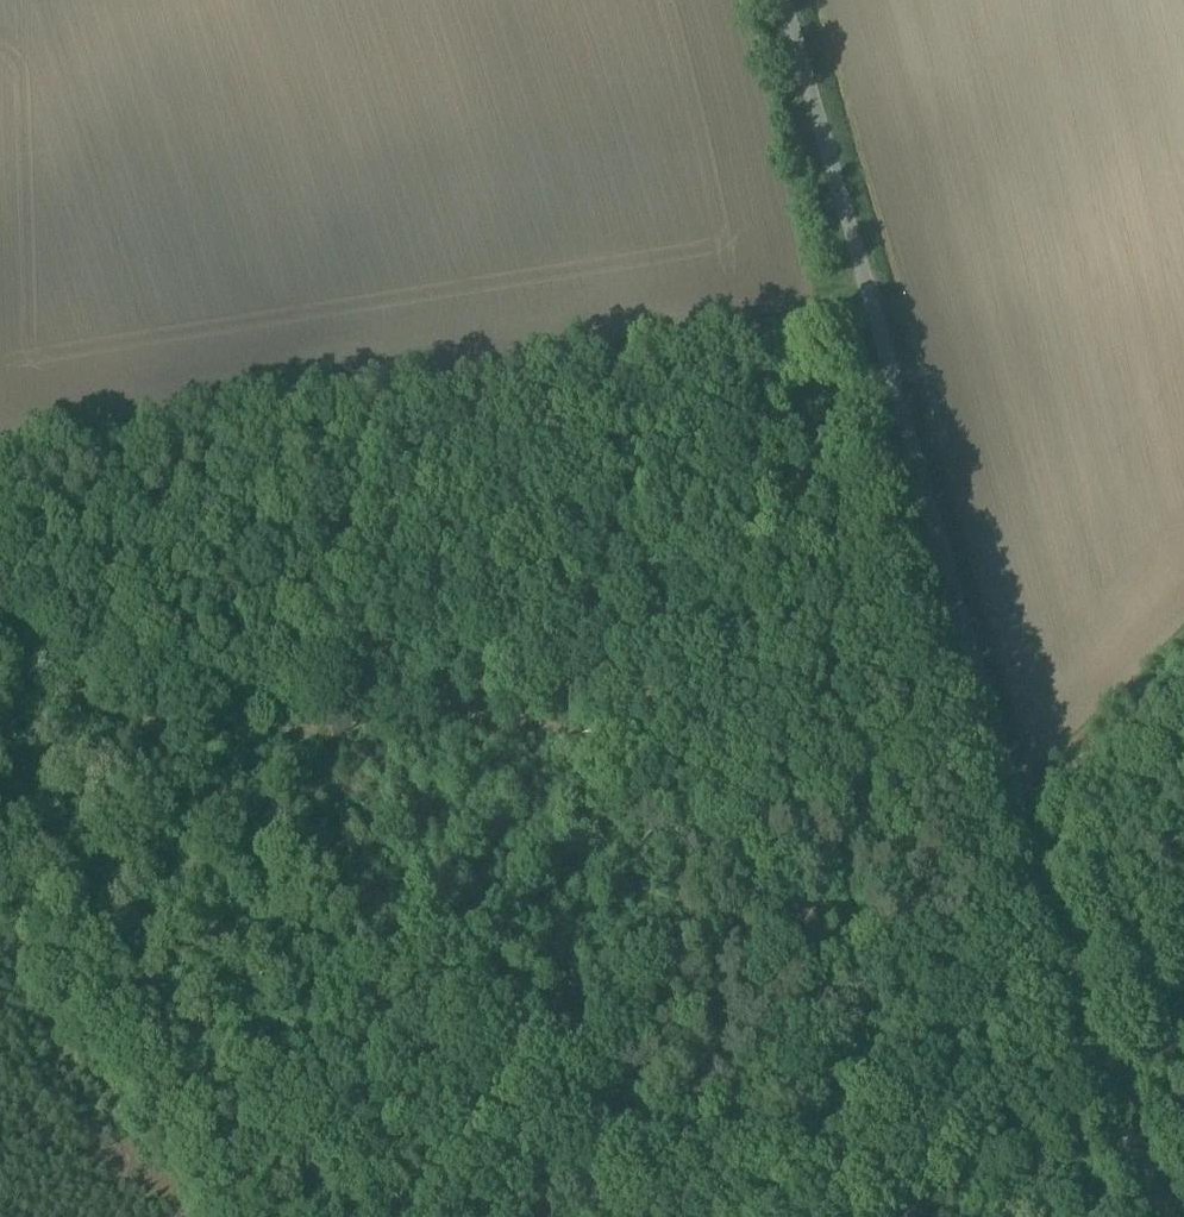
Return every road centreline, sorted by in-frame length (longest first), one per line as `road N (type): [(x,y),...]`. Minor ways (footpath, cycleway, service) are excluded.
road 1 (unclassified): [(1170,1216),(1104,1073),(1015,803),(784,0)]
road 2 (track): [(1104,1073),(899,1216)]

